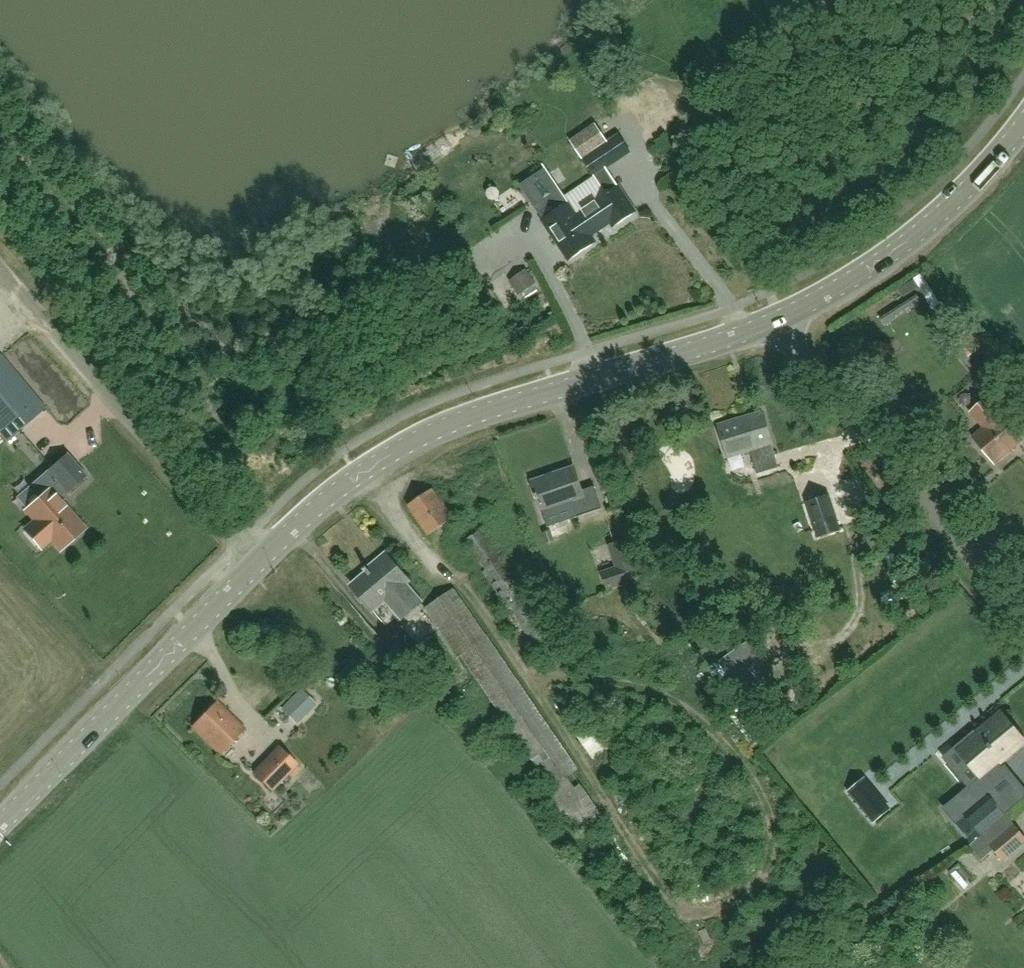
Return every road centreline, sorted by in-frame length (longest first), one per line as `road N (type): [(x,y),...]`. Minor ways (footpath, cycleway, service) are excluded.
road 1 (tertiary): [(261,564),(352,482),(430,439),(776,320)]
road 2 (unclassified): [(261,564),(0,269)]
road 3 (unclassified): [(776,320),(1023,623)]
road 4 (tertiary): [(0,826),(261,564)]
road 5 (tertiary): [(776,320),(856,285),(926,232),(978,187),(1023,132)]

